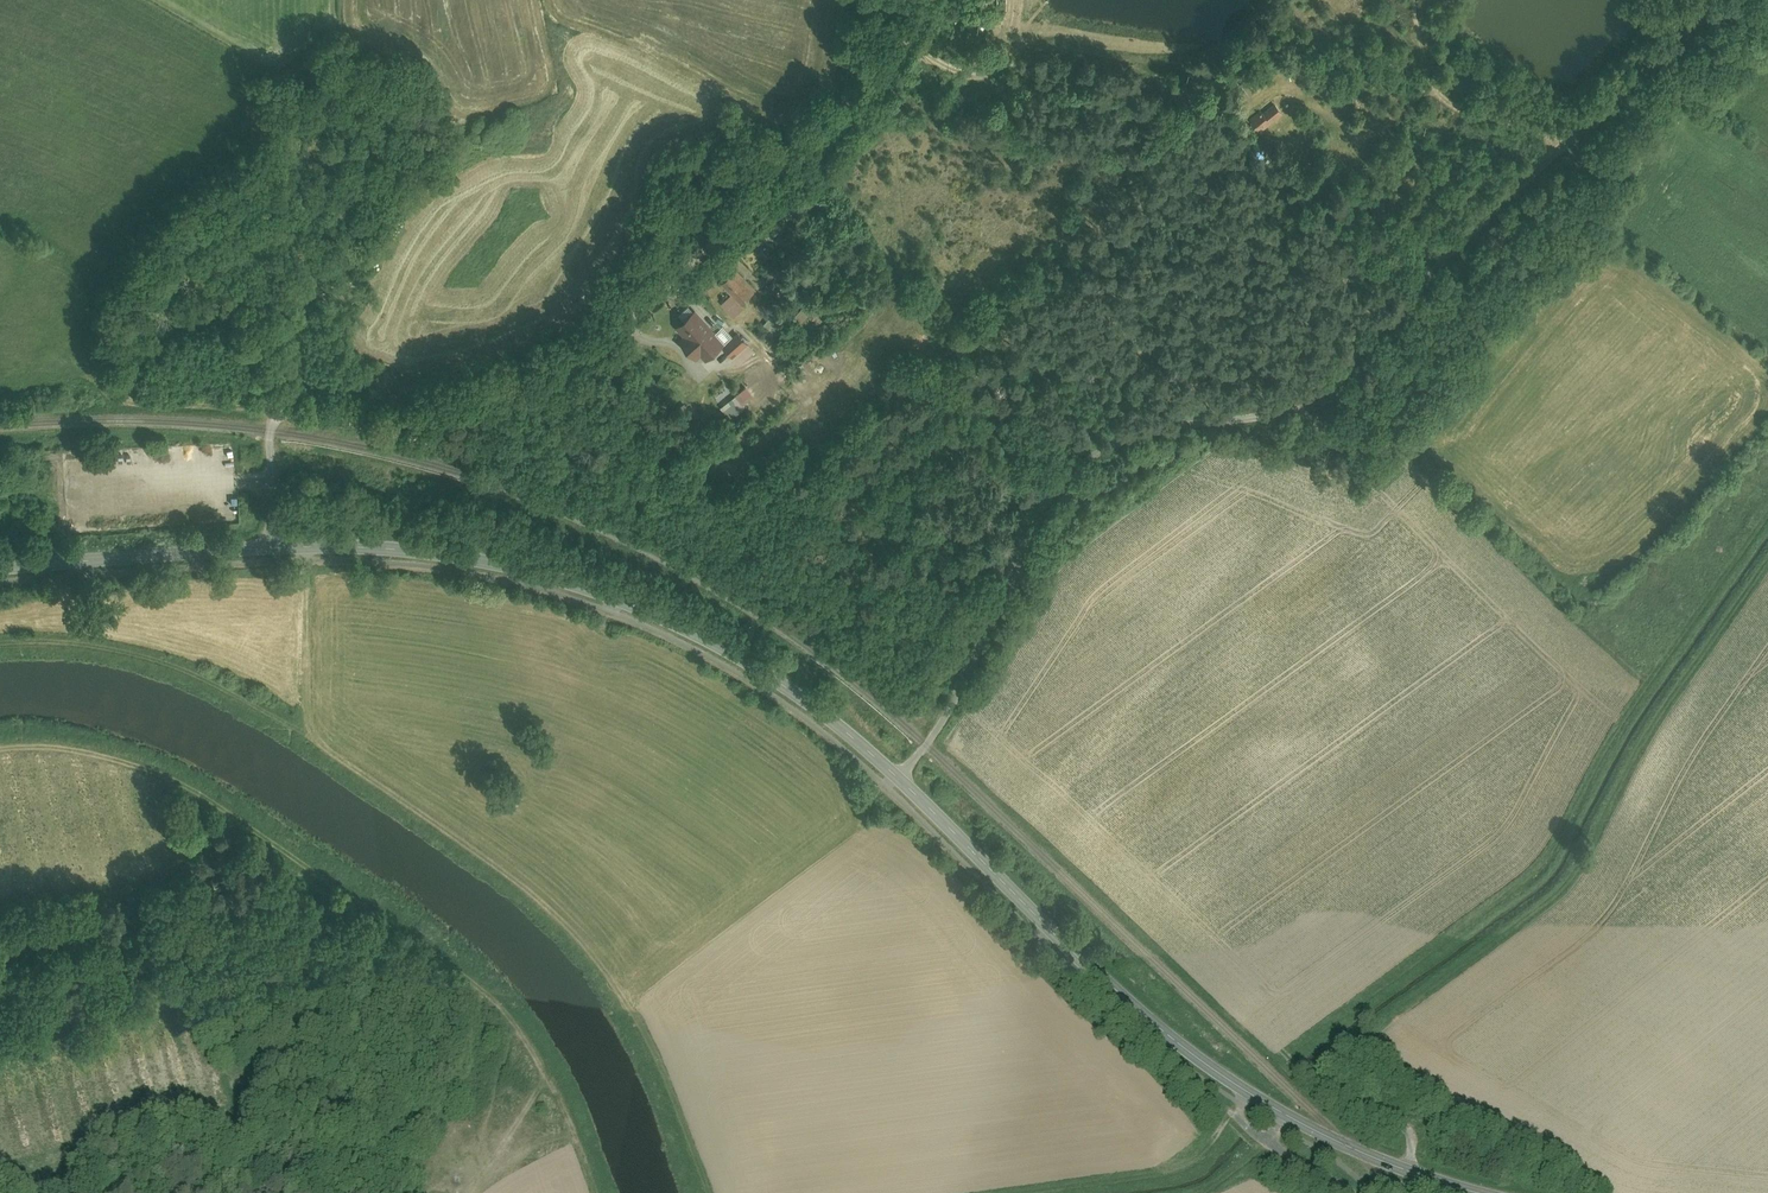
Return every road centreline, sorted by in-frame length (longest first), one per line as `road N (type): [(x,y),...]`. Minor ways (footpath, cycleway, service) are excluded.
road 1 (secondary): [(1482,1192),(1312,1129),(1192,1055),(834,719),(715,644),(600,593),(462,556),(375,548),(273,546),(0,569)]
road 2 (track): [(900,777),(961,693),(1051,501),(1089,459),(1141,435),(1291,409),(1321,391),(1506,200),(1728,0)]
road 3 (track): [(282,410),(430,449),(485,450),(854,114),(927,0)]
road 4 (track): [(0,747),(43,743),(100,751),(228,803),(452,960),(518,1032)]
road 5 (track): [(282,410),(271,282),(407,171),(422,138),(356,91),(299,91),(278,118),(270,169)]
road 6 (track): [(1570,142),(1456,106),(1437,90),(1382,121)]
road 7 (track): [(1407,1171),(1413,1151),(1406,1129),(1331,1093),(1284,1055)]
road 8 (track): [(303,731),(305,546)]
road 9 (track): [(518,1032),(556,1097),(586,1192)]
road 10 (track): [(464,1192),(518,1032)]

